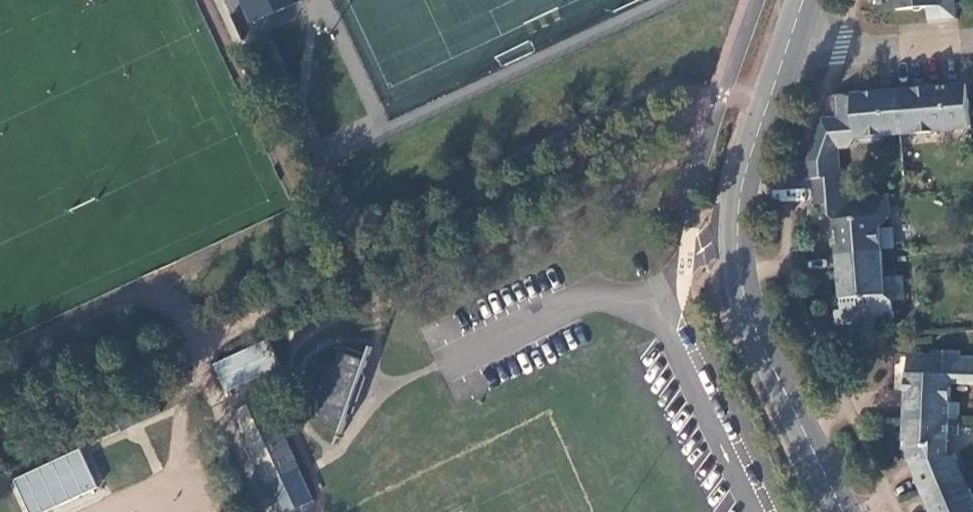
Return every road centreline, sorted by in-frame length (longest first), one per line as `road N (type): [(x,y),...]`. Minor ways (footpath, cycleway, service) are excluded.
road 1 (residential): [(785,49),(734,197),(737,286),(843,511)]
road 2 (residential): [(972,40),(785,49)]

